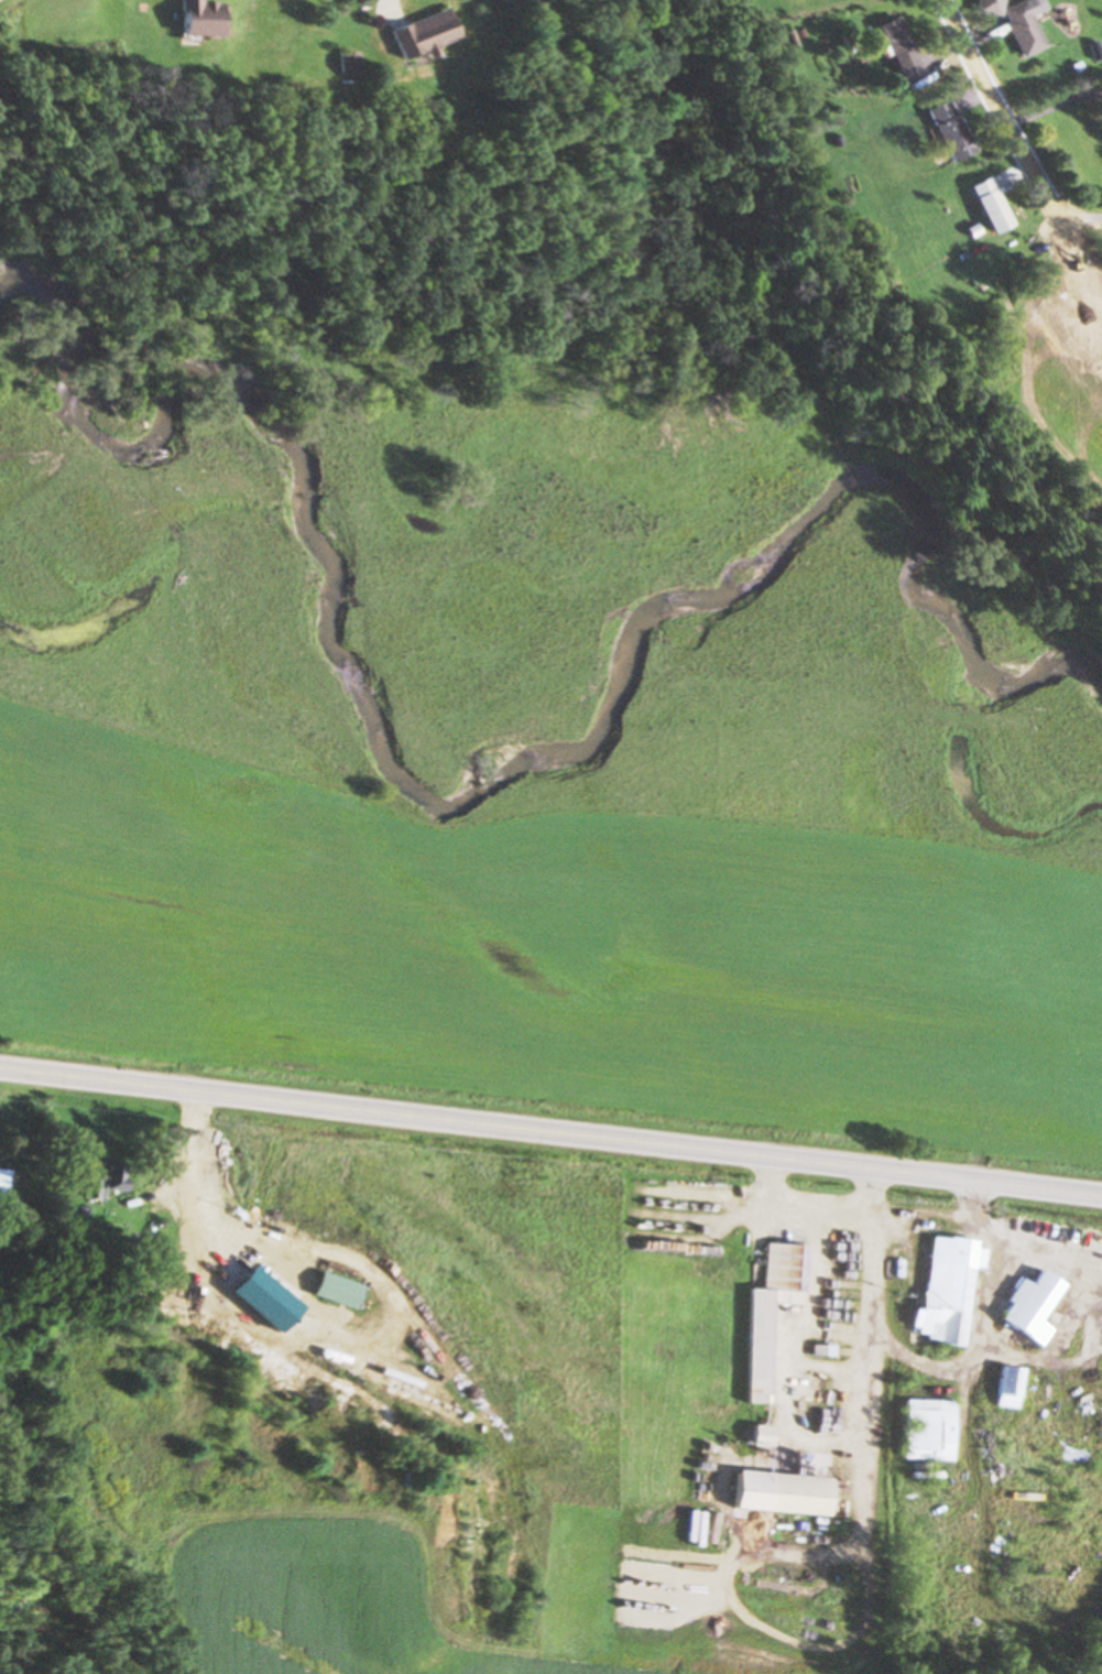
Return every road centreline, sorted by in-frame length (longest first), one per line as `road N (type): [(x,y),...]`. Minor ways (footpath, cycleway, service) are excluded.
road 1 (primary): [(1101,1186),(0,1075)]
road 2 (residential): [(1077,226),(1008,128),(944,0)]

